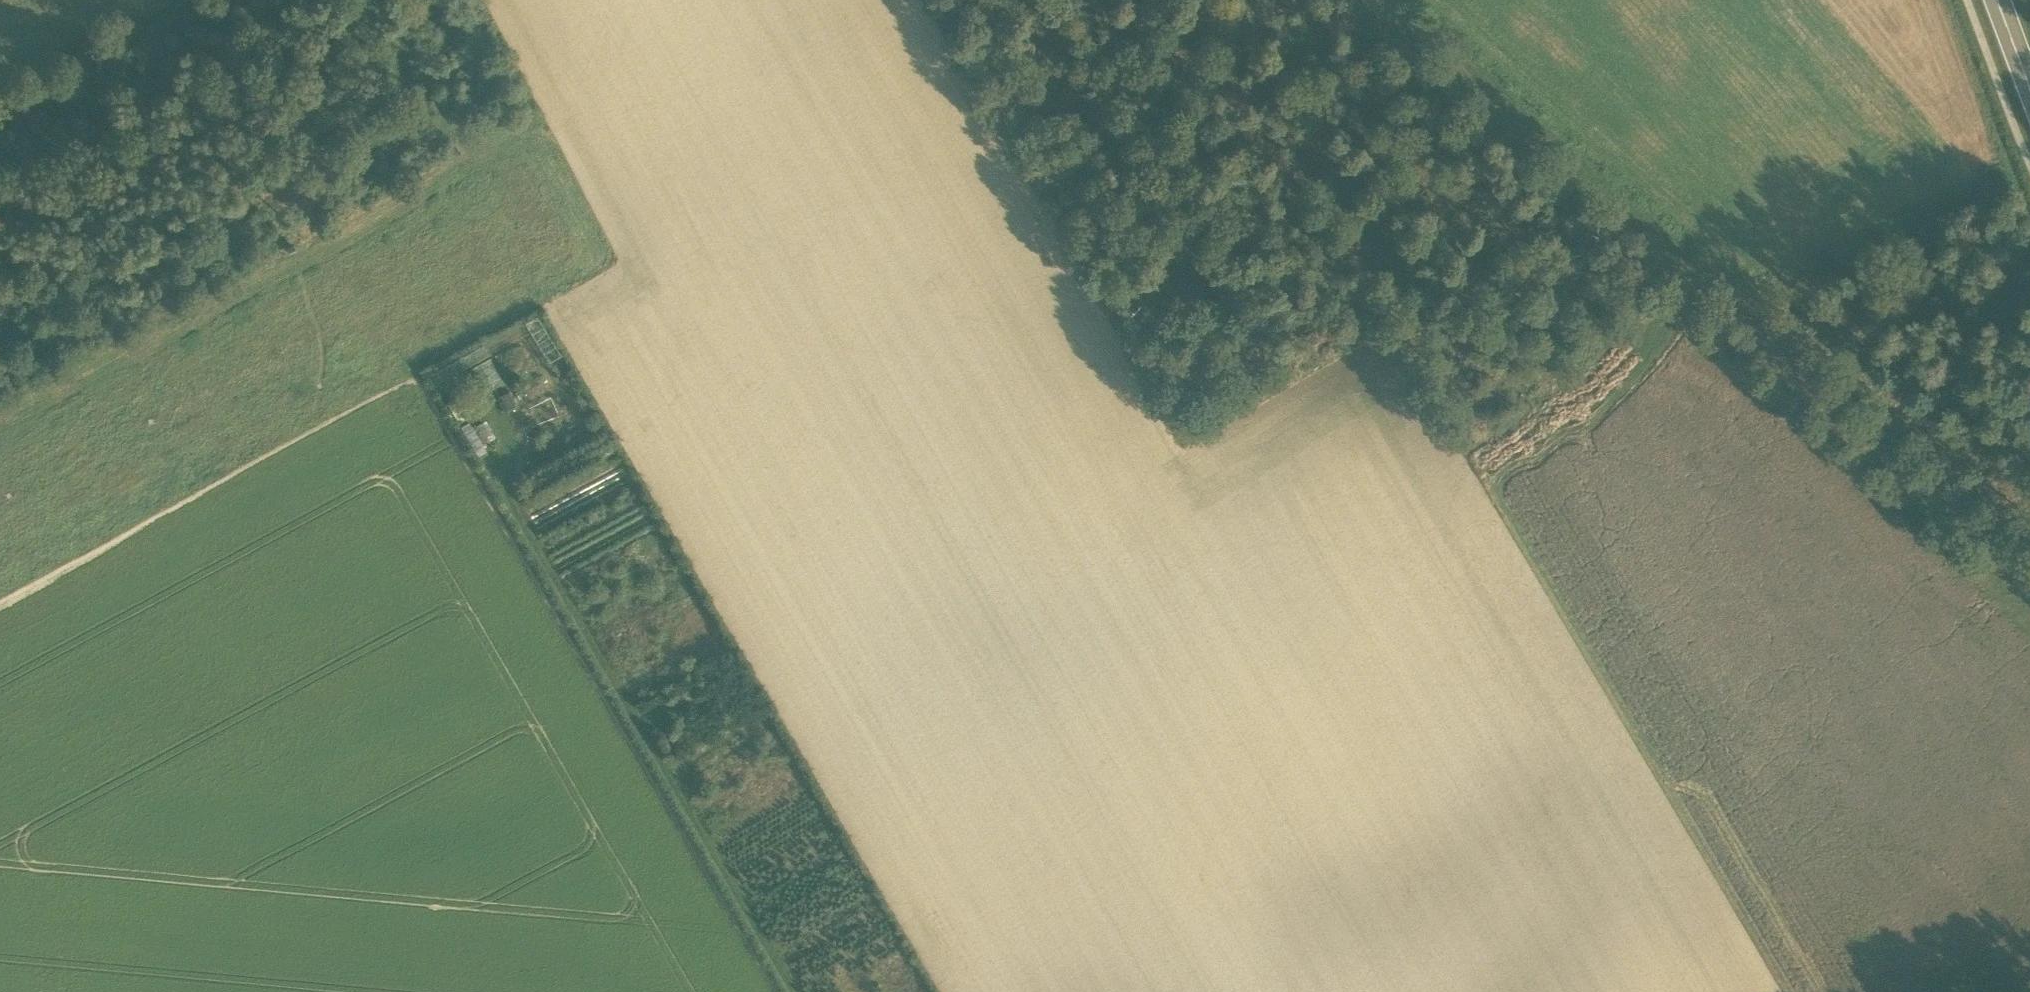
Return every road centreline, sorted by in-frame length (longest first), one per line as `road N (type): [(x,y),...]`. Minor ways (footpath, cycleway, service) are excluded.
road 1 (track): [(797,991),(504,475)]

